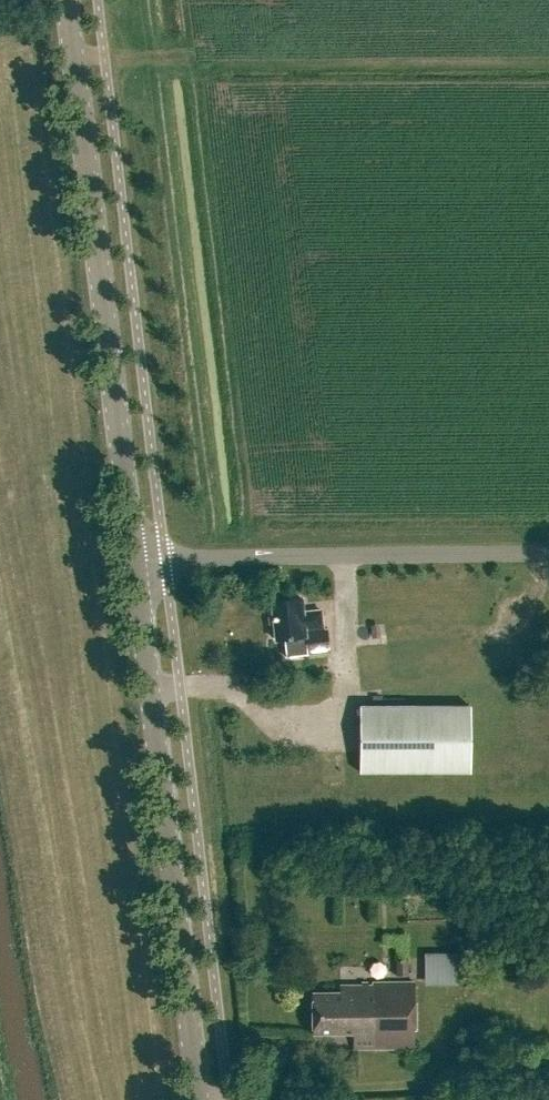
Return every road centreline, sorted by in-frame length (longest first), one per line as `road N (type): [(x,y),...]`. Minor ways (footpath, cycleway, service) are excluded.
road 1 (secondary): [(137,551),(70,0)]
road 2 (secondary): [(203,1099),(137,551)]
road 3 (unclassified): [(548,549),(137,551)]

